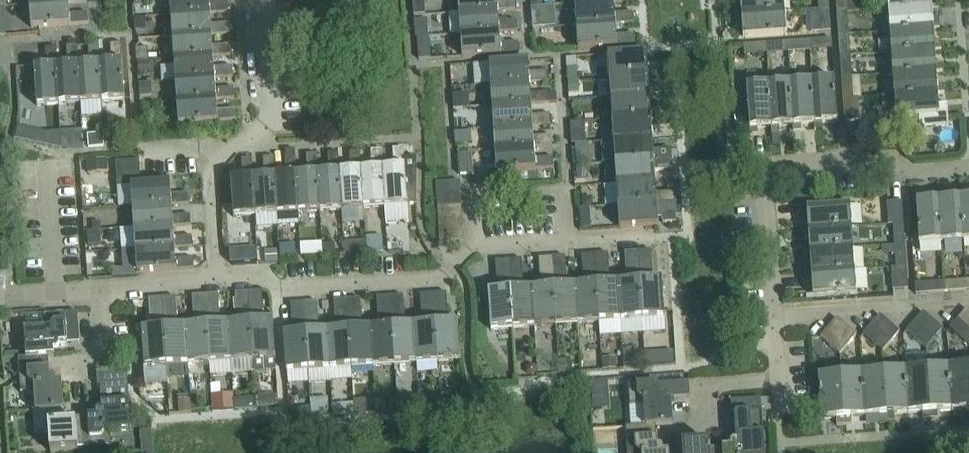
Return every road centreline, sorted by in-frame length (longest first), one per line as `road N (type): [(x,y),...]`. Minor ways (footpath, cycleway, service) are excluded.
road 1 (residential): [(671,234),(473,241),(438,277),(276,287),(262,274),(218,275)]
road 2 (residential): [(776,379),(761,163),(885,156),(904,169),(968,164)]
road 3 (residential): [(218,275),(210,179),(221,156),(269,118),(262,0)]

